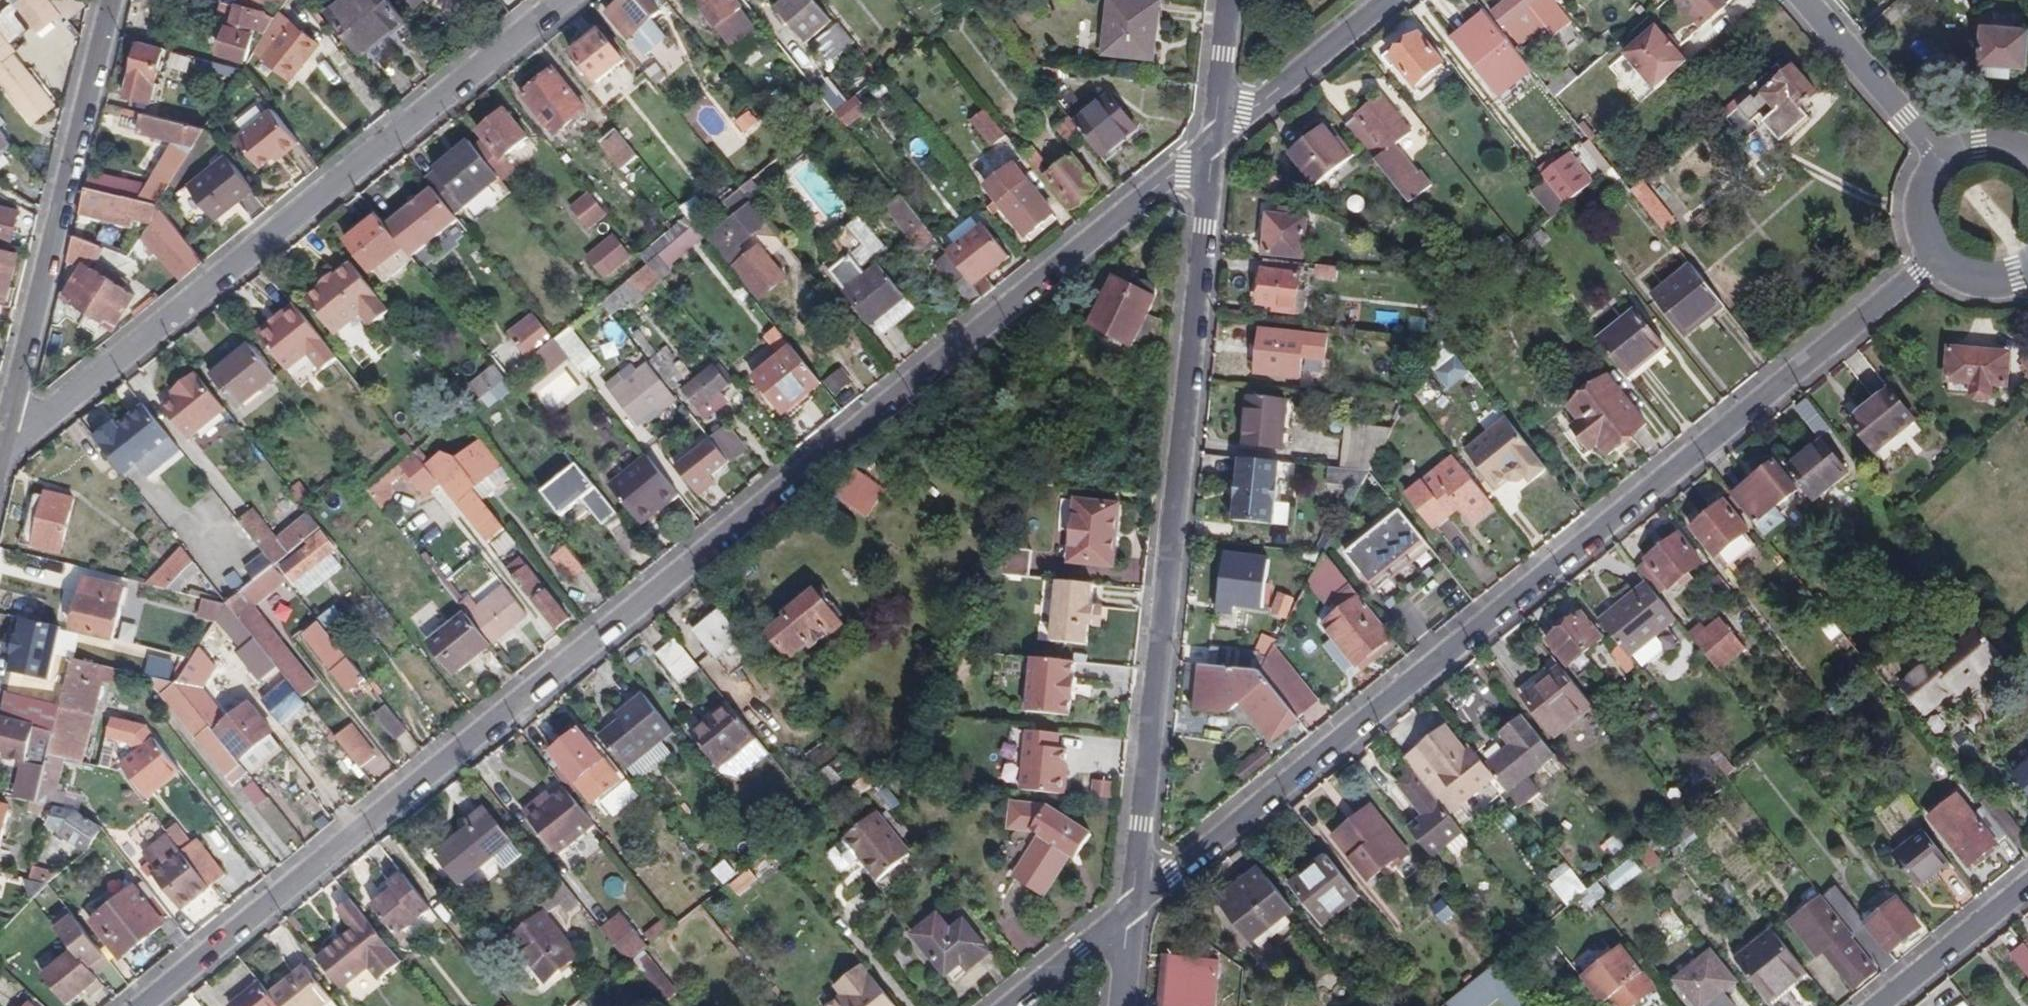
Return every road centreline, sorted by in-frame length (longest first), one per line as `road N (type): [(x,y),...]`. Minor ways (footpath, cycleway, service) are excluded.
road 1 (residential): [(141,1005),(1214,141)]
road 2 (residential): [(1133,910),(1918,276),(1938,267)]
road 3 (residential): [(1133,910),(1214,141)]
road 4 (residential): [(3,451),(563,0)]
road 5 (residential): [(112,0),(3,451)]
road 6 (residential): [(1214,141),(1389,0)]
road 7 (residential): [(1804,0),(1940,160)]
road 8 (residential): [(1892,1005),(2027,901)]
road 9 (residential): [(1011,1005),(1133,910)]
road 10 (residential): [(1214,141),(1228,0)]

